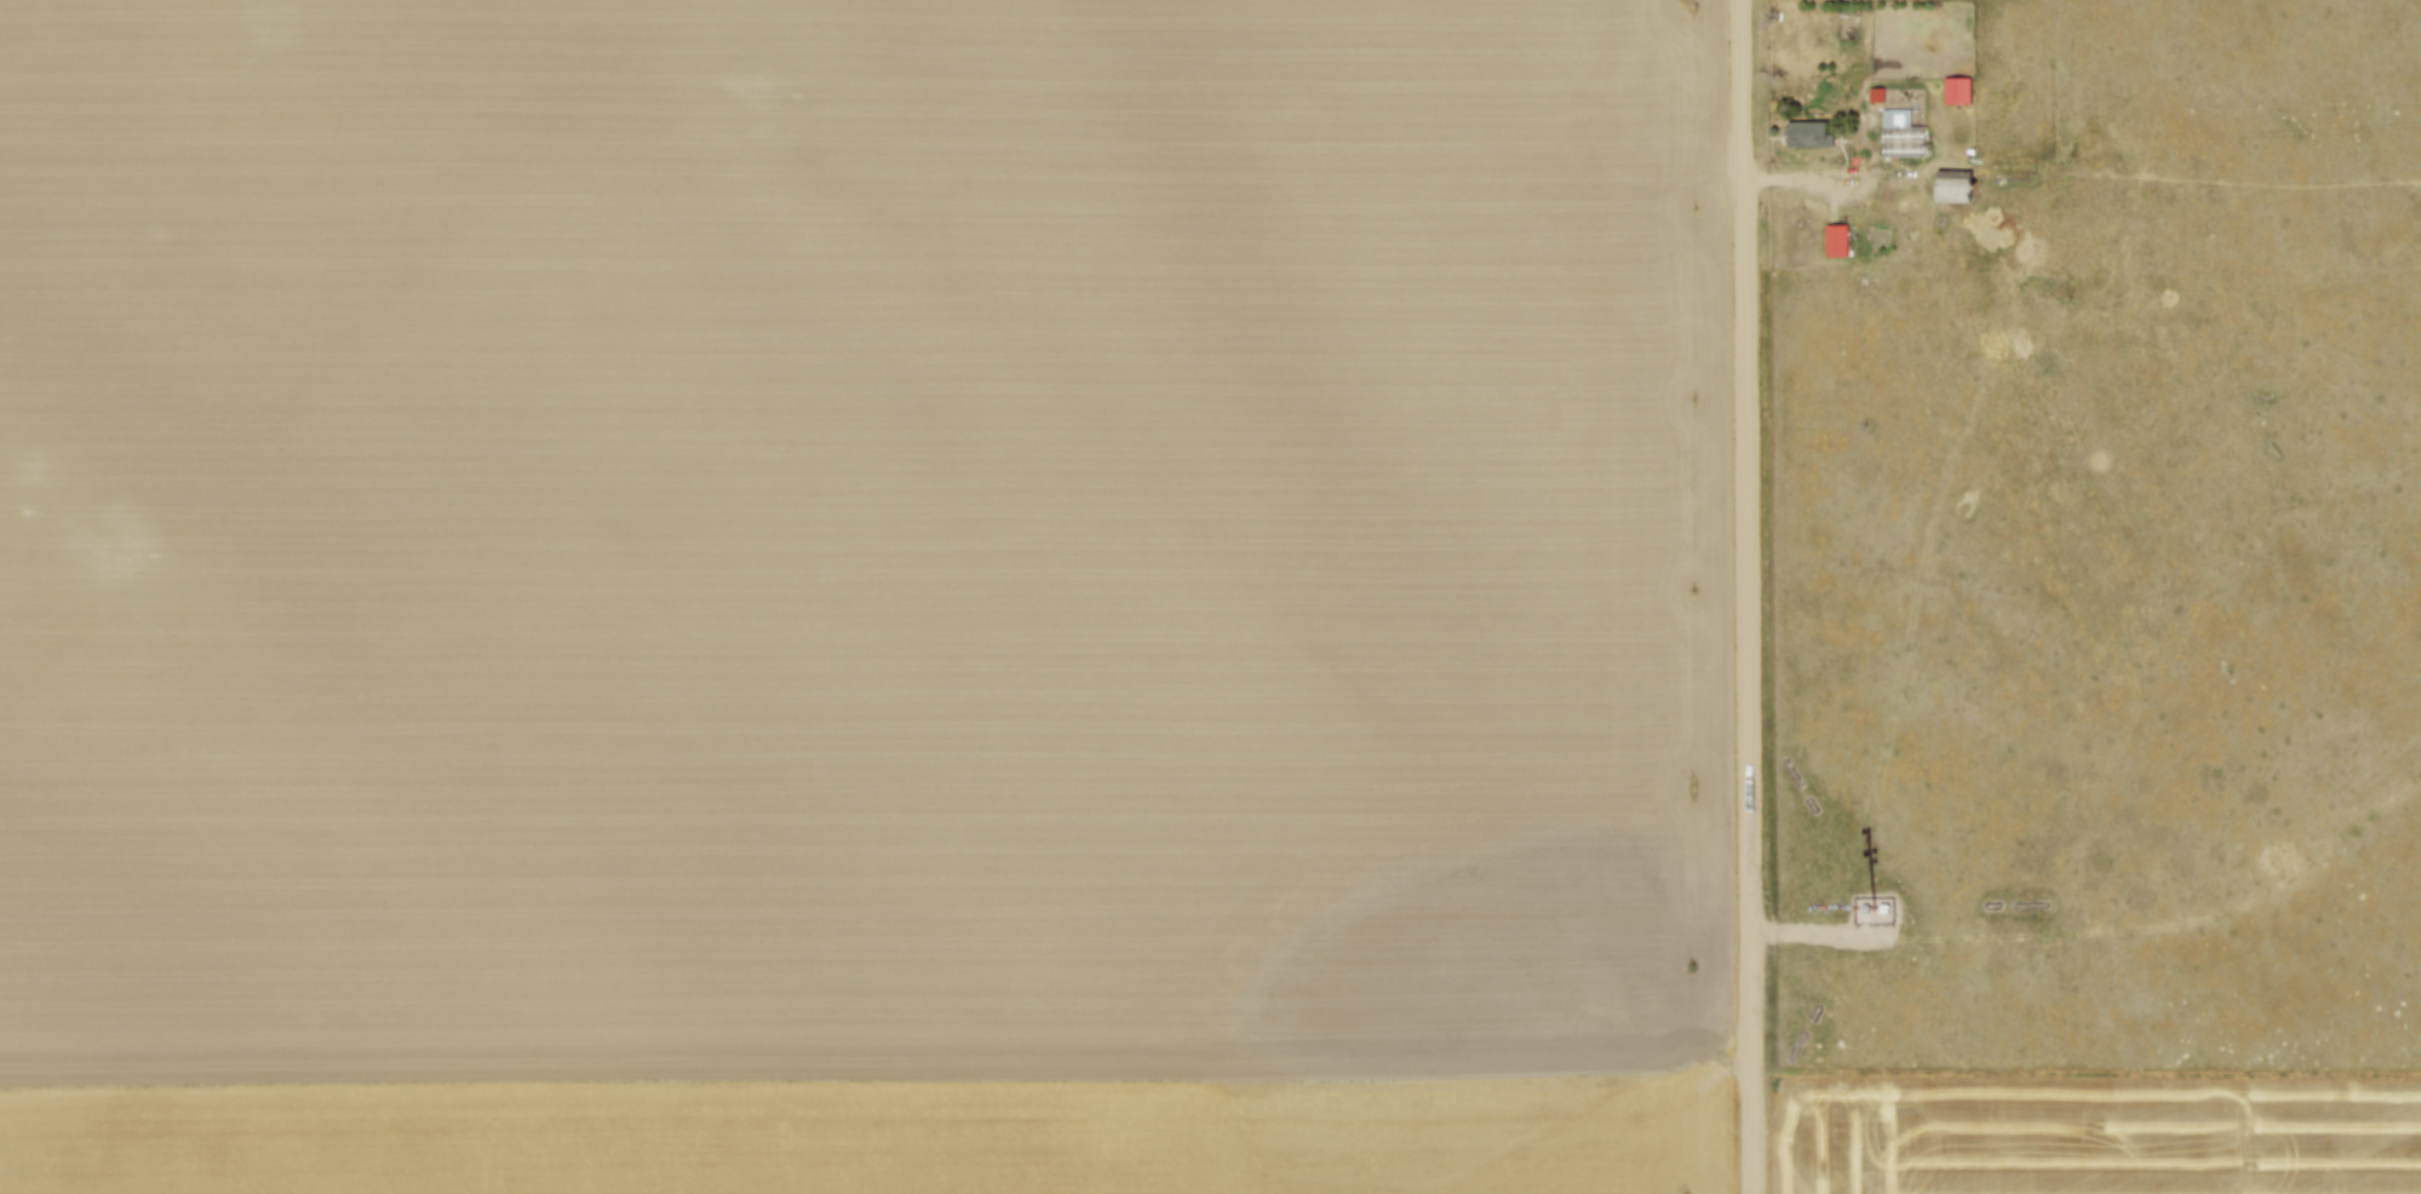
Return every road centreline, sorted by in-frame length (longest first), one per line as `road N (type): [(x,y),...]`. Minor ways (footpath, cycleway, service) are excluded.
road 1 (residential): [(1753,1193),(1743,0)]

